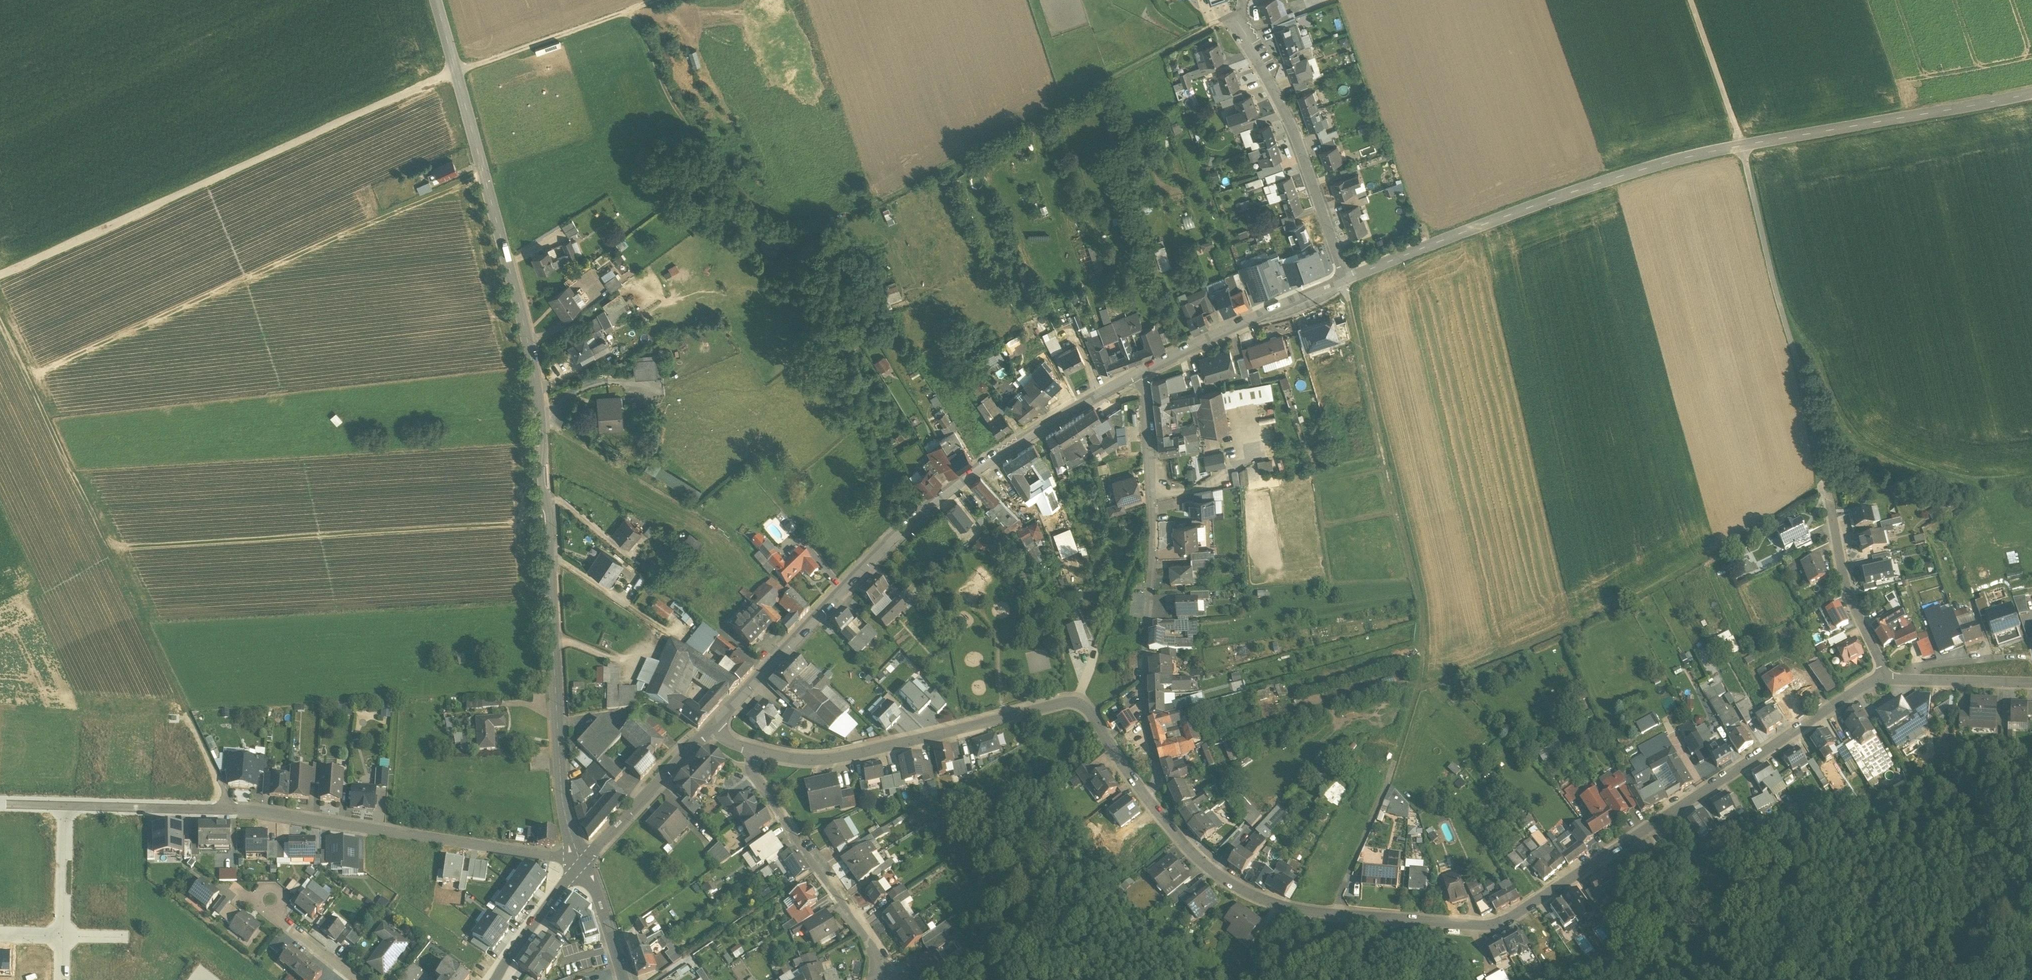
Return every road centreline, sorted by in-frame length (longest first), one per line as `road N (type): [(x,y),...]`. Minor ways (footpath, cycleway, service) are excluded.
road 1 (track): [(1331,914),(1385,795),(1418,685),(1528,652),(1622,604),(1733,545),(1824,480),(1741,146),(1692,0)]
road 2 (tertiary): [(436,0),(542,421),(562,798),(584,865)]
road 3 (residential): [(1145,797),(1174,835),(1241,891),(1331,914),(1504,921),(1835,703),(1887,680)]
road 4 (track): [(1211,26),(858,213),(808,223),(764,217),(735,198),(682,124),(644,15)]
road 5 (track): [(681,0),(458,71),(0,274)]
road 6 (tertiary): [(2031,93),(1666,163),(1348,279)]
road 7 (tertiary): [(1146,370),(940,497),(711,729)]
road 8 (track): [(0,320),(190,706),(231,810)]
road 9 (unclassified): [(584,865),(331,821),(64,806)]
road 10 (residential): [(751,751),(824,759),(1079,703),(1145,797)]
road 11 (residential): [(1145,797),(1158,781),(1146,729),(1153,535),(1146,370)]
road 12 (track): [(1418,685),(1422,610),(1348,279)]
road 13 (track): [(2031,481),(1941,492),(1856,453),(1823,358),(1791,340)]
road 14 (track): [(542,421),(739,544),(774,592)]
road 15 (residential): [(1348,279),(1290,122),(1232,18)]
road 16 (residential): [(751,751),(751,773),(881,957),(885,979)]
road 17 (tertiary): [(1348,279),(1146,370)]
road 18 (residential): [(1887,680),(1850,602),(1824,480)]
road 19 (tertiary): [(711,729),(584,865)]
road 20 (residential): [(1887,680),(2031,682)]
road 21 (residential): [(584,865),(498,979)]
road 22 (residential): [(64,806),(62,937)]
road 23 (residential): [(359,979),(259,903)]
road 24 (tertiary): [(584,865),(623,979)]

